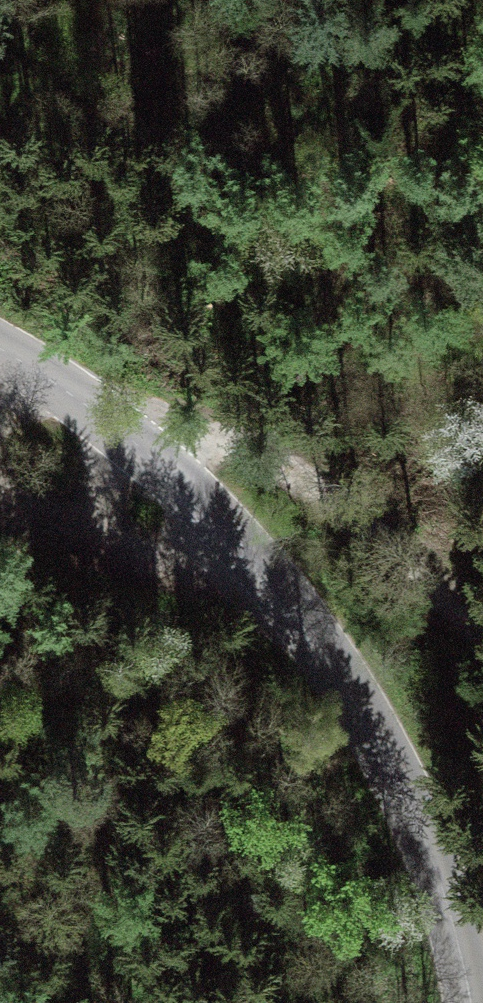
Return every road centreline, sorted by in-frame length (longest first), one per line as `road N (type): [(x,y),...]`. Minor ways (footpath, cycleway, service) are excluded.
road 1 (tertiary): [(0,350),(84,403),(174,477),(277,586),(394,773),(441,885),(470,1002)]
road 2 (track): [(136,445),(178,436),(227,439),(288,466),(482,630)]

